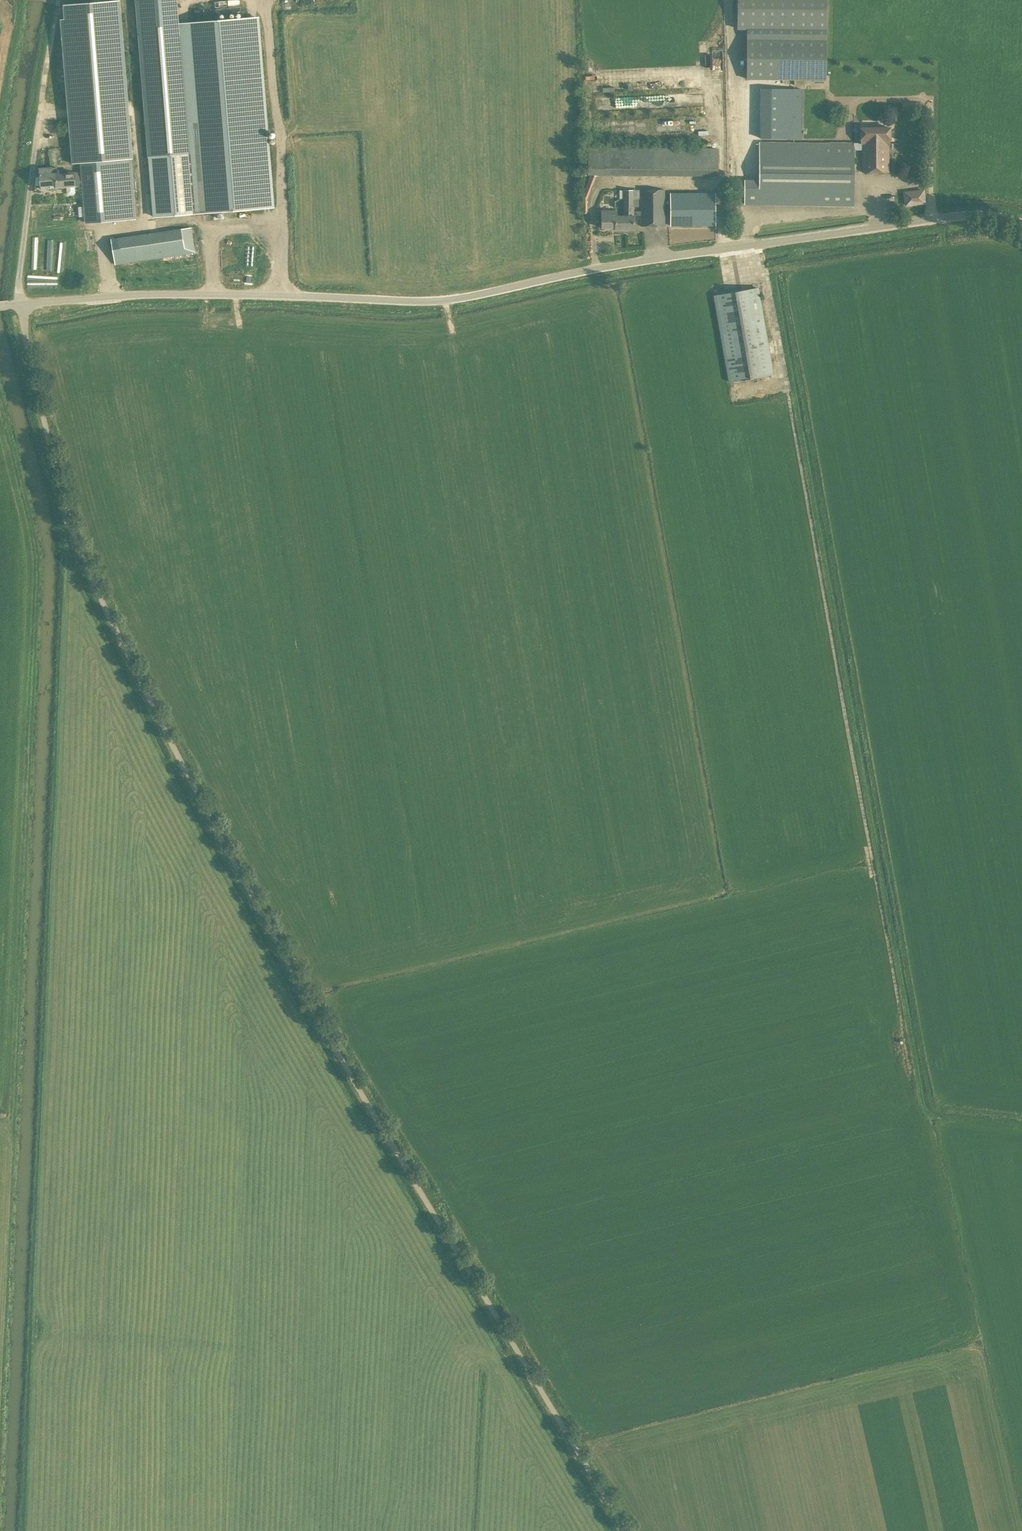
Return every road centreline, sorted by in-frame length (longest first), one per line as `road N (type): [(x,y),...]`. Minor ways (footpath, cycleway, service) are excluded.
road 1 (unclassified): [(626,1530),(380,1124),(79,553),(21,304)]
road 2 (unclassified): [(1021,222),(961,214),(428,304),(137,293),(21,304)]

